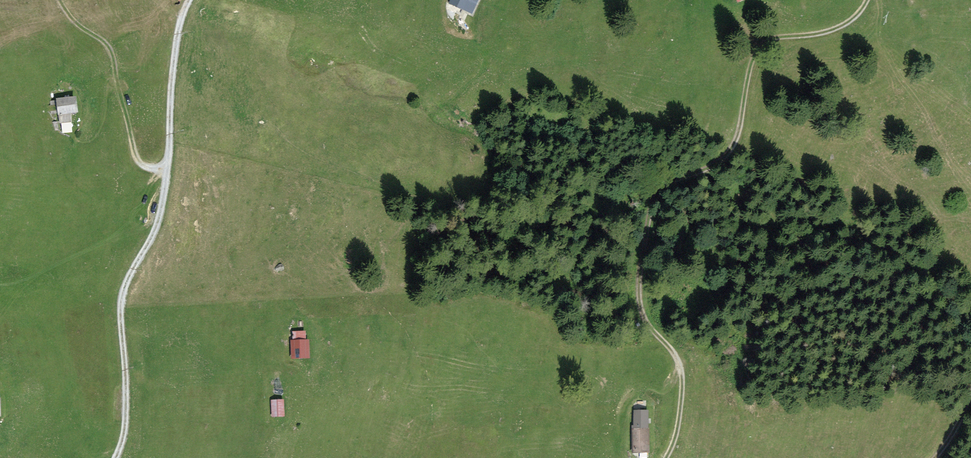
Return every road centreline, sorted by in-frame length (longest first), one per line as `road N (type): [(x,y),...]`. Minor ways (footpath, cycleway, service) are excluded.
road 1 (track): [(868,0),(848,24),(767,44),(749,77),(734,151),(668,191),(649,226),(645,316),(682,370),(679,436),(668,457)]
road 2 (track): [(191,0),(171,86),(161,216),(121,300),(128,410),(116,457)]
road 3 (track): [(167,167),(148,166),(136,156),(111,46),(63,0)]

